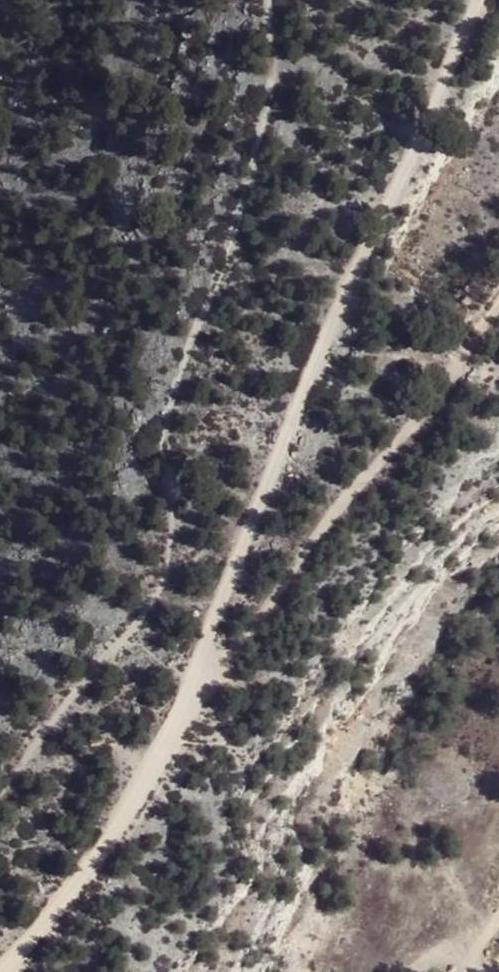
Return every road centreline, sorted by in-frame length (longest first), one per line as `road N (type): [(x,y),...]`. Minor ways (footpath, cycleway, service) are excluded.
road 1 (track): [(0,968),(183,717),(255,517),(493,0)]
road 2 (track): [(183,717),(498,304)]

